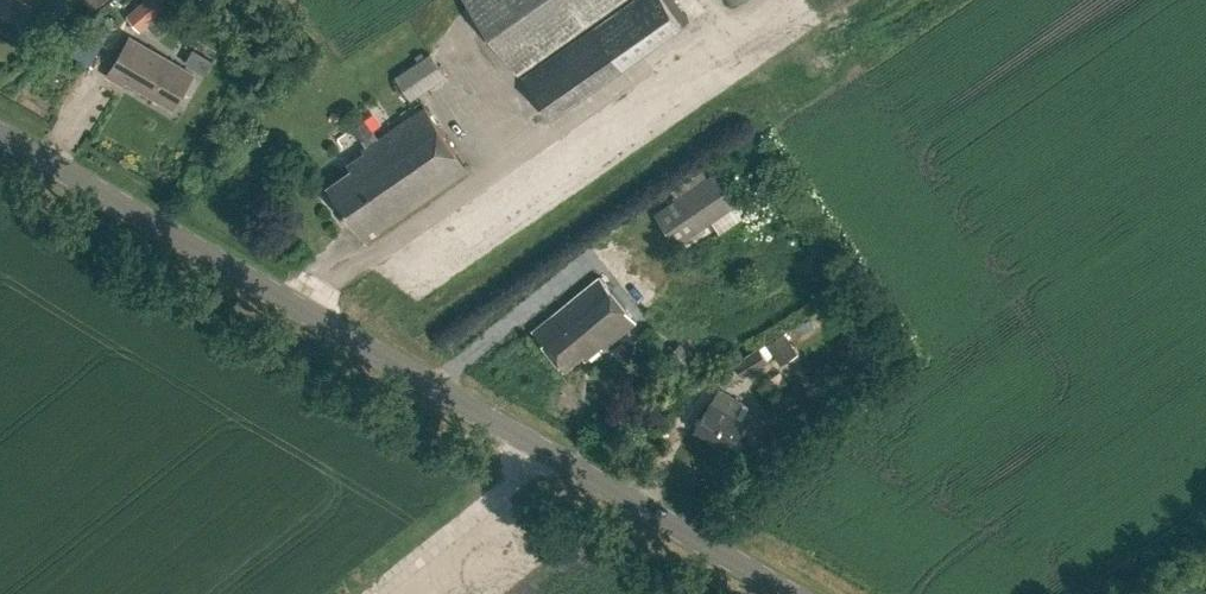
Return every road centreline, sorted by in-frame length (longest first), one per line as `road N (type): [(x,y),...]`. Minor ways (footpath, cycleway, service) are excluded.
road 1 (tertiary): [(794,593),(0,133)]

